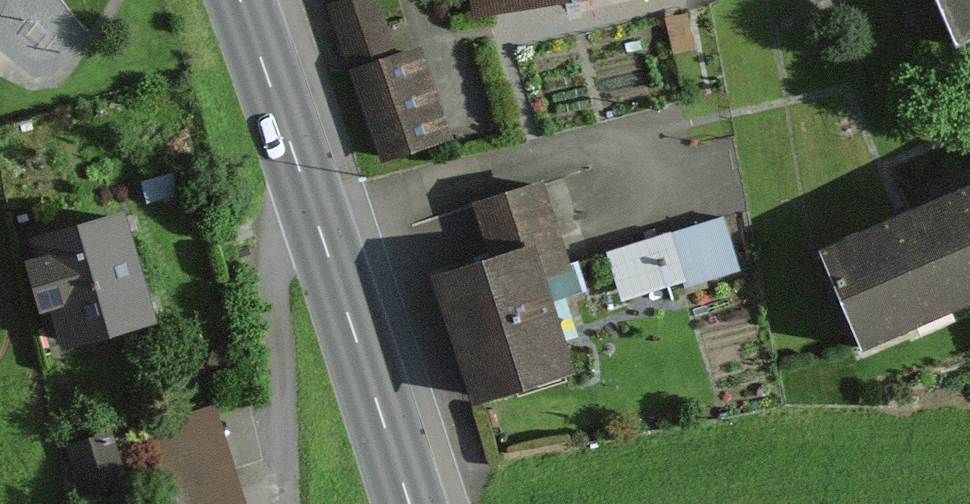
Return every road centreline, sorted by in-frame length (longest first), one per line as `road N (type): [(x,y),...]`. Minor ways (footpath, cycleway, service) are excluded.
road 1 (primary): [(407,503),(240,0)]

